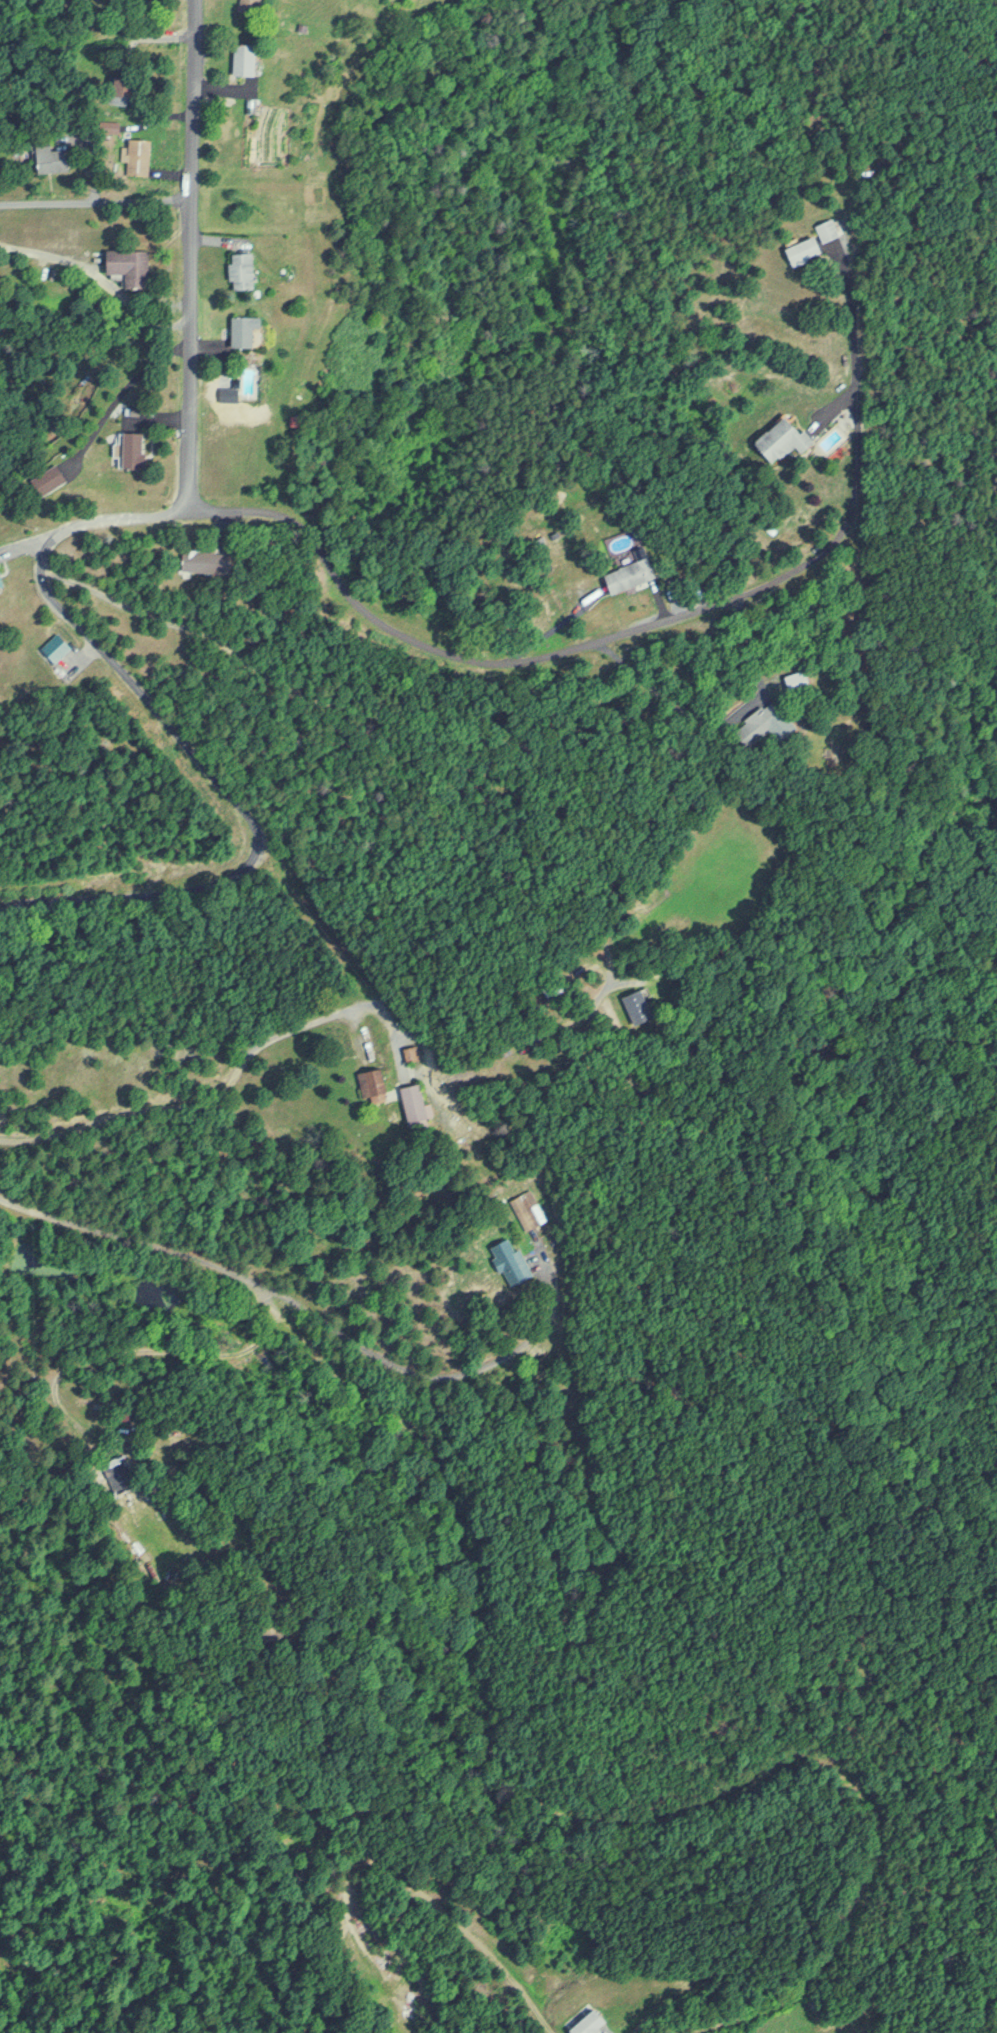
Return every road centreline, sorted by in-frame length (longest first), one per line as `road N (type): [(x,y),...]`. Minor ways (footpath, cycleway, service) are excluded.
road 1 (residential): [(0,904),(210,884),(247,868),(256,850),(255,827),(45,592),(39,564),(47,539),(95,520),(184,509),(299,516),(335,591),(376,626),(488,660),(759,586),(839,535),(856,496),(856,371),(837,252)]
road 2 (residential): [(694,2032),(760,2013),(805,1988),(882,1853),(880,1794),(848,1756),(820,1750),(647,1819),(554,1812),(519,1784),(488,1740),(437,1466),(411,1433),(223,1271),(0,1195)]
road 3 (residential): [(184,509),(192,0)]
road 4 (residential): [(0,199),(190,197)]
road 5 (residential): [(191,34),(112,35),(64,18),(45,0)]

